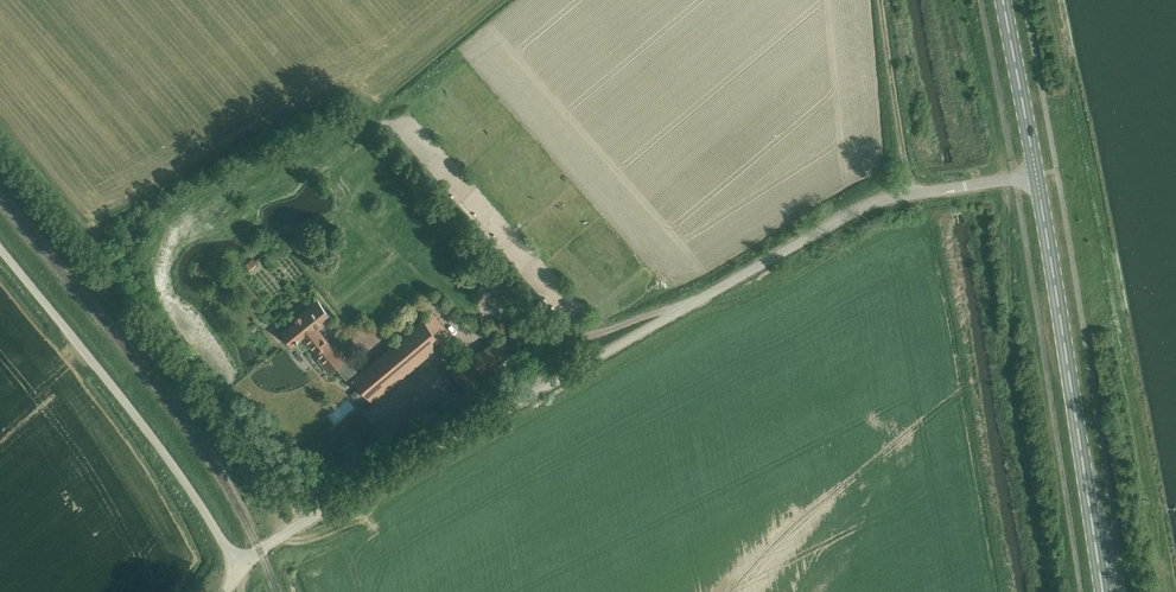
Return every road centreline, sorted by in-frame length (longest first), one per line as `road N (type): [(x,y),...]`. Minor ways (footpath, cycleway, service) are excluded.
road 1 (unclassified): [(240,567),(884,200),(1036,175)]
road 2 (primary): [(1106,591),(1036,175)]
road 3 (unclassified): [(240,567),(132,412),(0,248)]
road 4 (primary): [(1036,175),(1002,0)]

